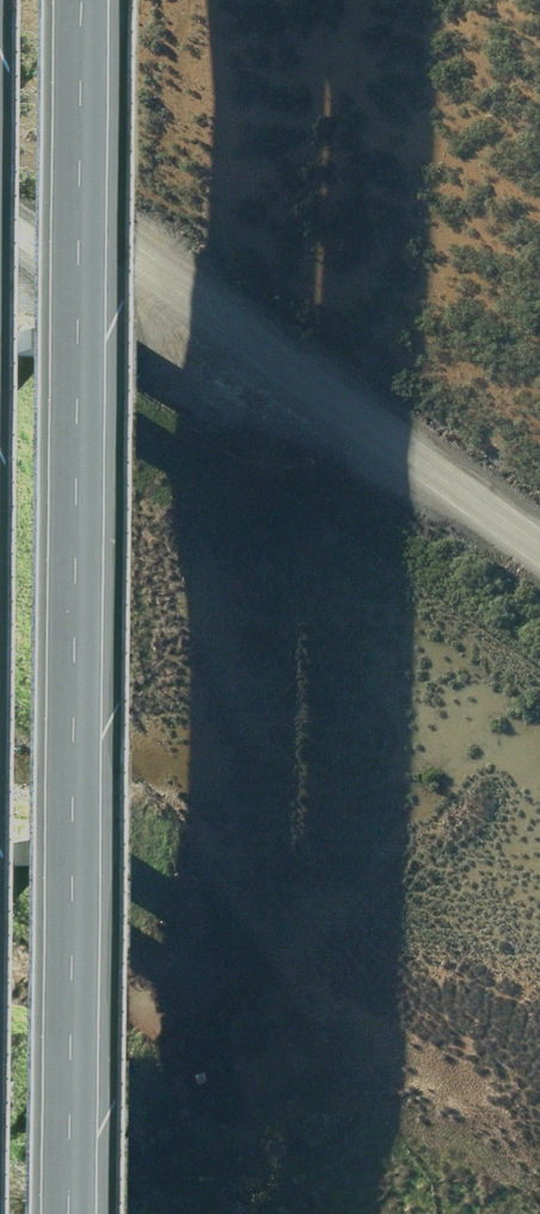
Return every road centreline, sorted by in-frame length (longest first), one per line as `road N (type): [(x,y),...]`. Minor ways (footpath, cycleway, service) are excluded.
road 1 (motorway): [(89,0),(77,1213)]
road 2 (tertiary): [(0,162),(539,552)]

